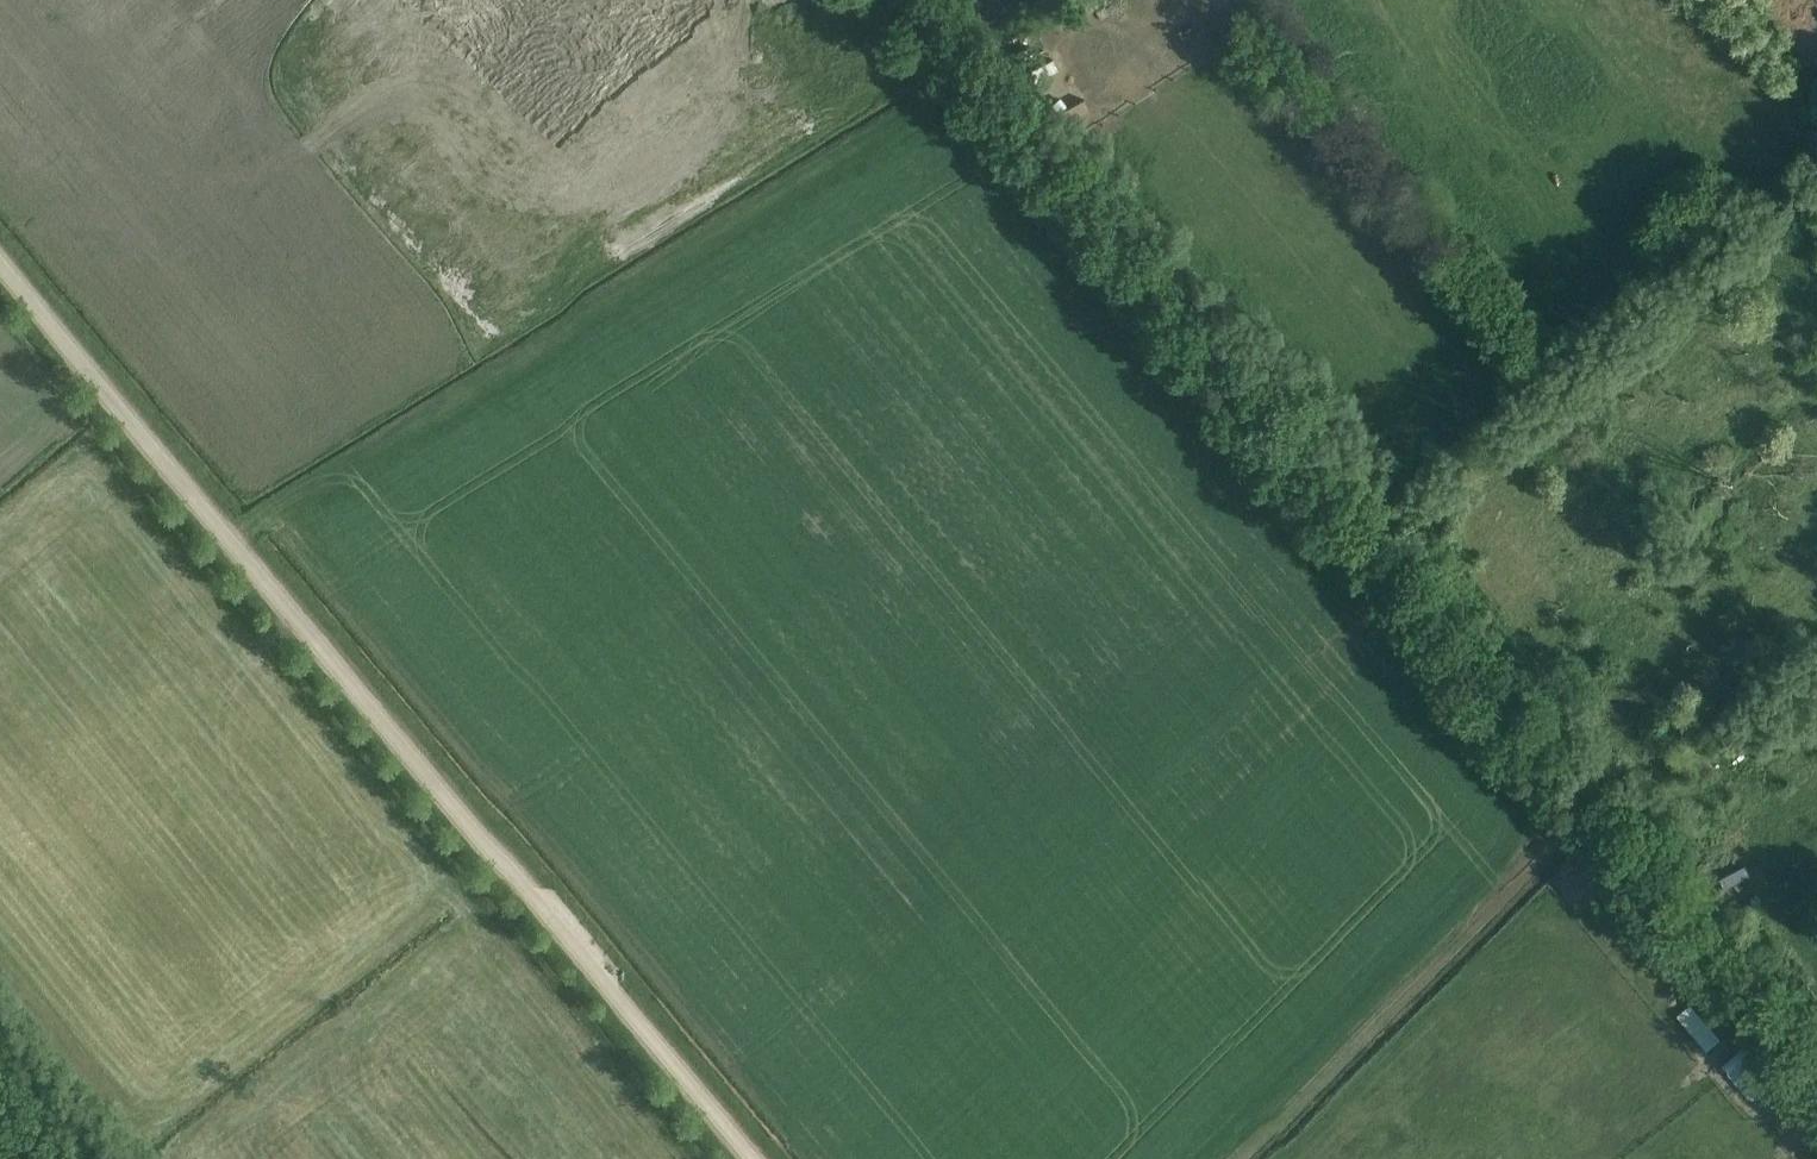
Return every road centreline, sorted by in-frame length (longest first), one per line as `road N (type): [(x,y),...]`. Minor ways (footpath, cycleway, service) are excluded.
road 1 (unclassified): [(749,1158),(0,269)]

